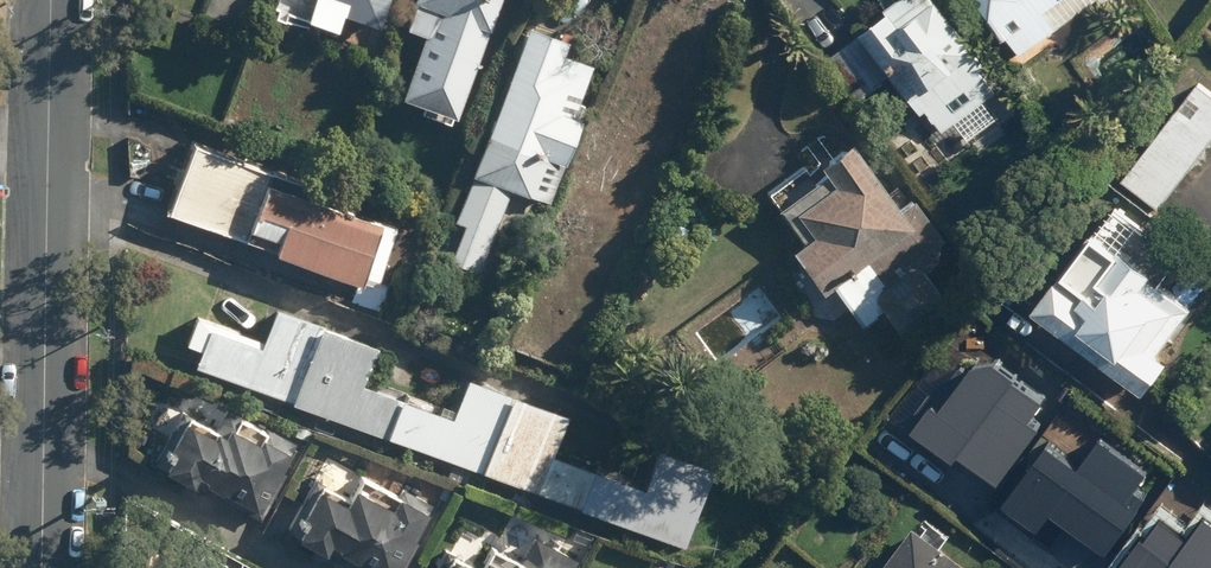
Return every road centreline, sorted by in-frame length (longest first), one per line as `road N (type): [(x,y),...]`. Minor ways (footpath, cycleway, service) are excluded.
road 1 (residential): [(42,567),(57,0)]

